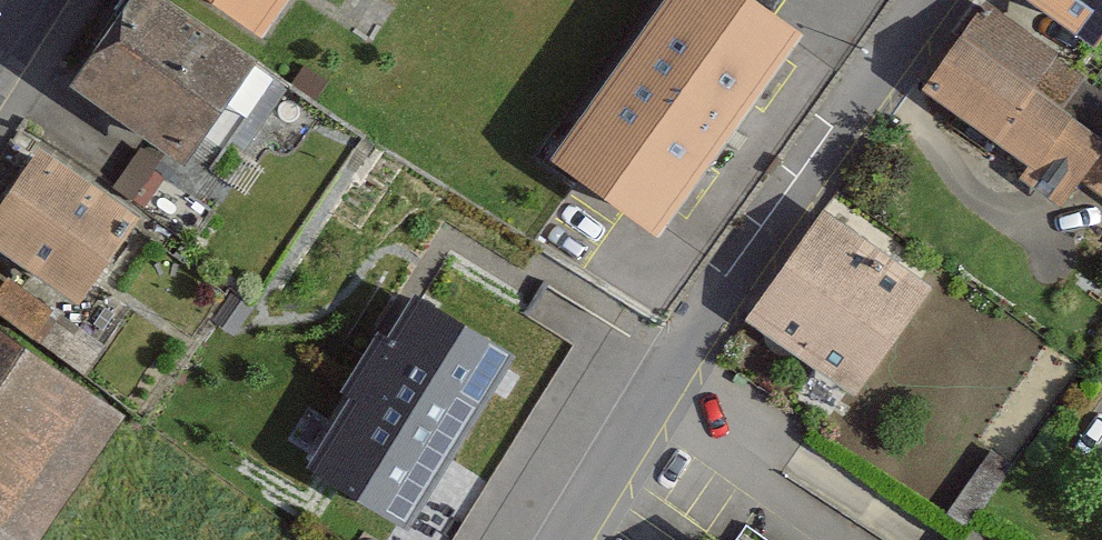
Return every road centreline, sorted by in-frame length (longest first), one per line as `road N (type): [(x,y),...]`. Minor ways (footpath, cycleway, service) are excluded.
road 1 (residential): [(566,539),(790,184),(931,0)]

